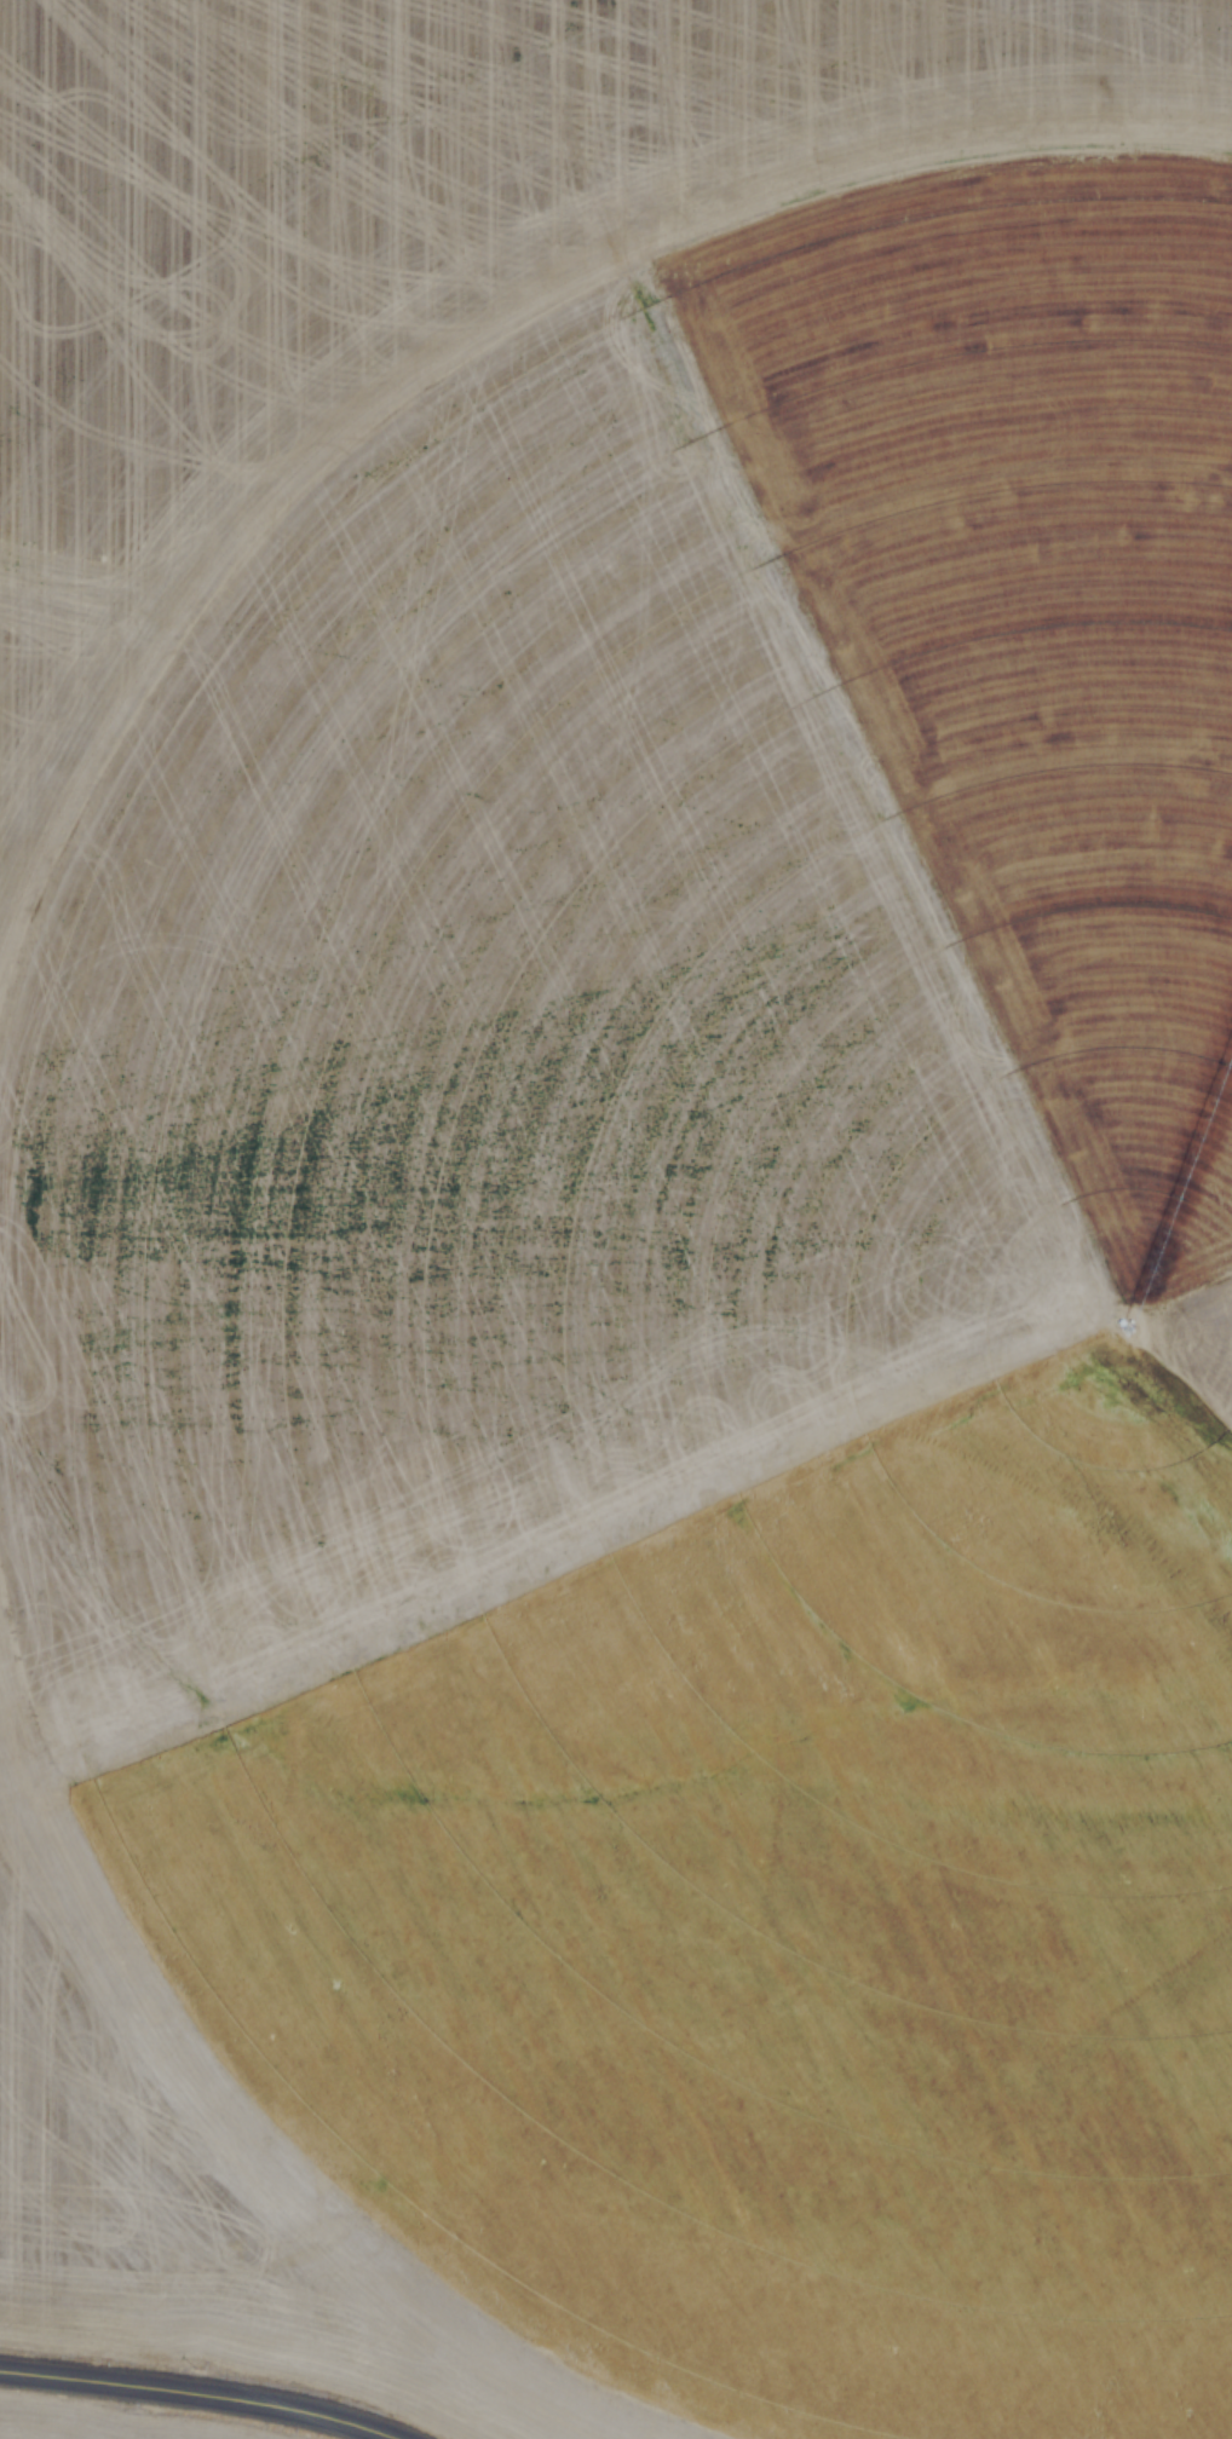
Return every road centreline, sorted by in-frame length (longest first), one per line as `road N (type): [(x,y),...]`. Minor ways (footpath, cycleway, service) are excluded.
road 1 (residential): [(408,2438),(280,2397),(0,2352)]

